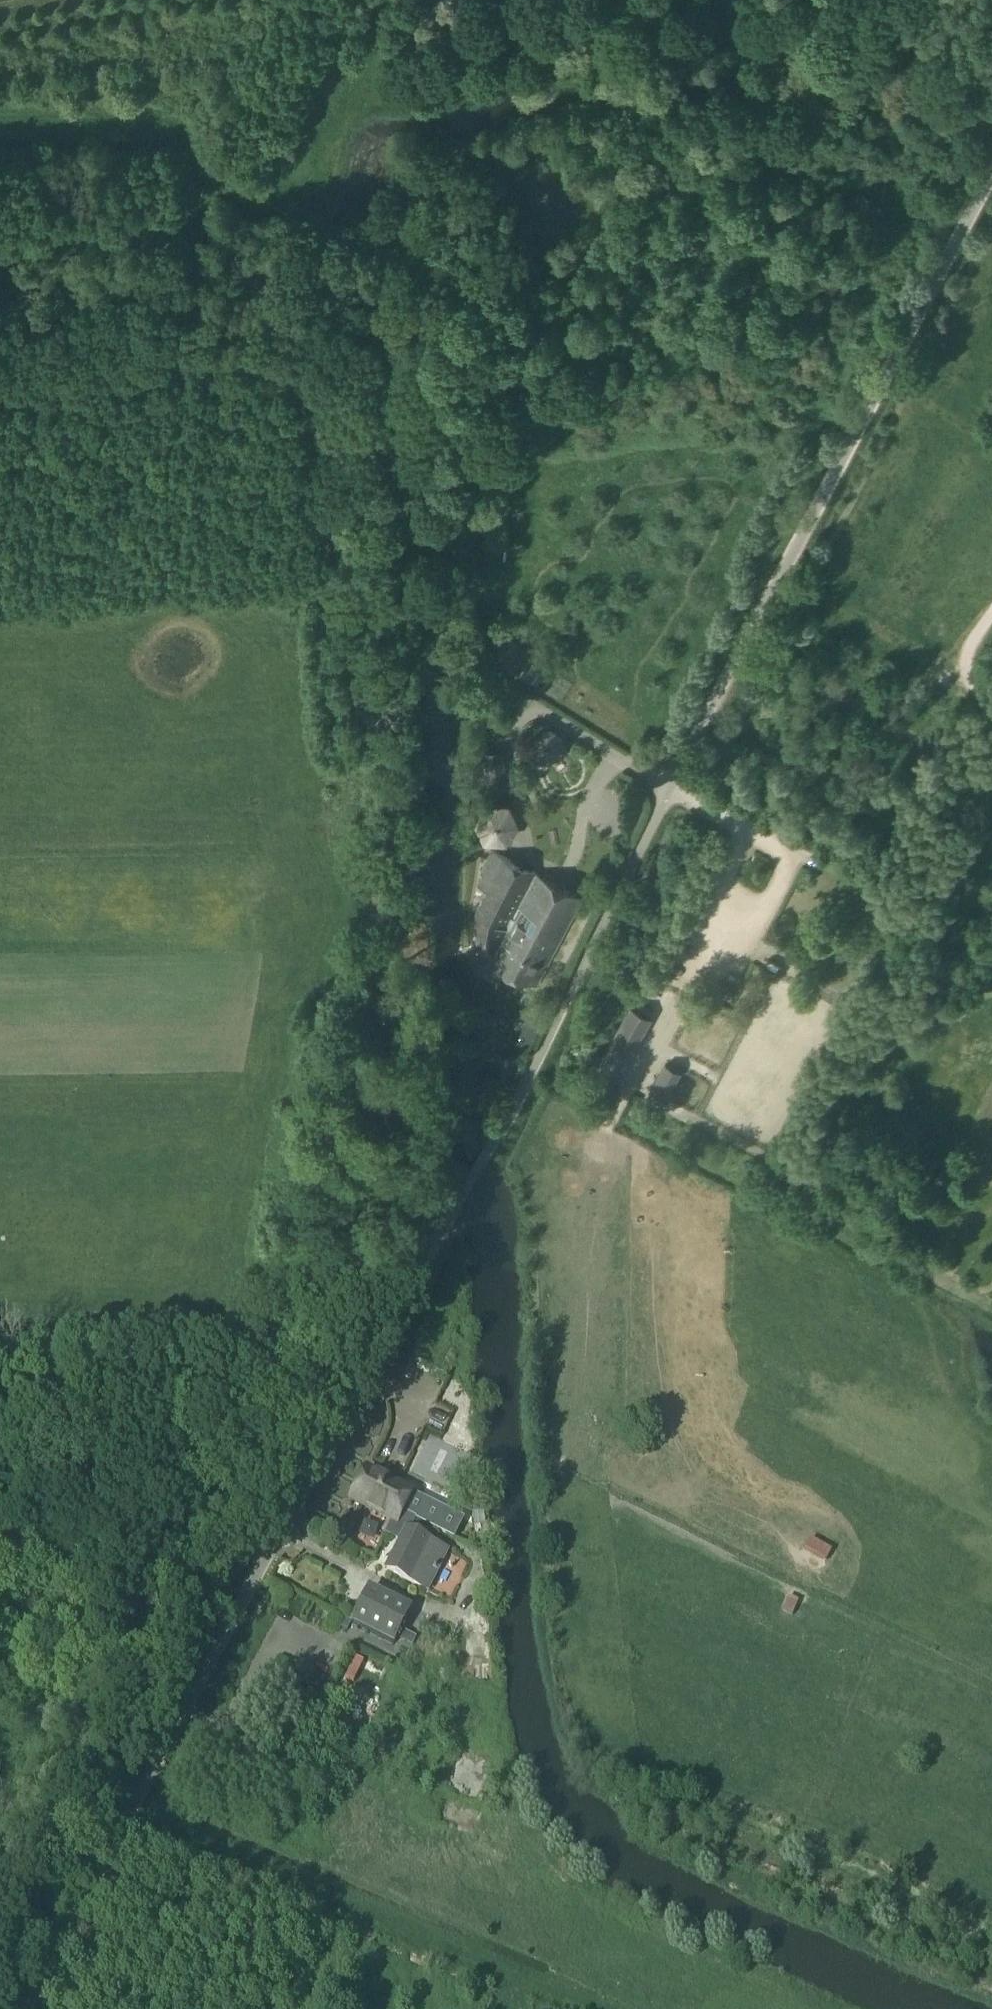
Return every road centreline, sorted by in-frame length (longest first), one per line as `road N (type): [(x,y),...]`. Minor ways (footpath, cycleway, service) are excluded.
road 1 (unclassified): [(24,2008),(520,1096),(671,785),(991,173)]

